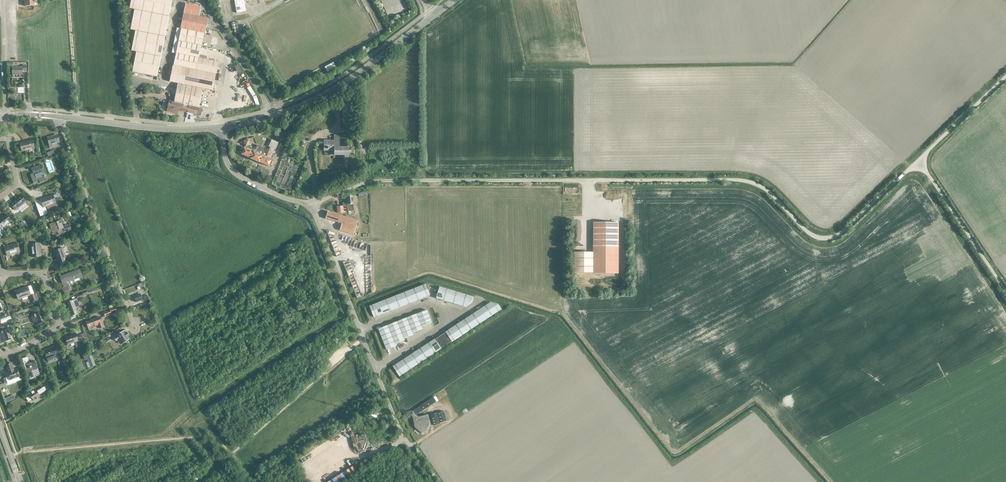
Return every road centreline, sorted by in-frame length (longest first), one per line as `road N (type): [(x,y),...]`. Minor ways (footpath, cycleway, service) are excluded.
road 1 (unclassified): [(311,204),(379,181),(743,180),(765,188),(823,239),(841,234),(907,173)]
road 2 (unclassified): [(435,481),(397,425),(311,204)]
road 3 (secondary): [(221,128),(331,91),(434,16)]
road 4 (residential): [(135,329),(58,117)]
road 5 (secondary): [(58,117),(221,128)]
road 6 (unclassified): [(1005,295),(927,172)]
road 7 (unclassified): [(221,128),(234,172),(311,204)]

